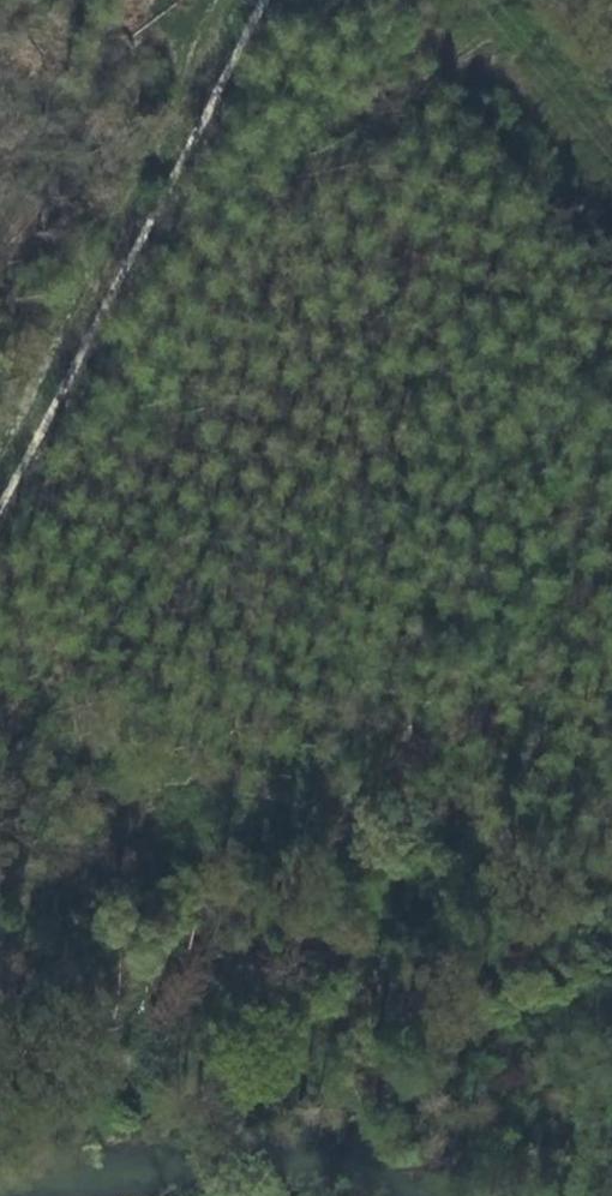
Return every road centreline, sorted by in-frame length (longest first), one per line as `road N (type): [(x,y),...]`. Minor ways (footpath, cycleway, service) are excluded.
road 1 (track): [(0,456),(226,0)]

